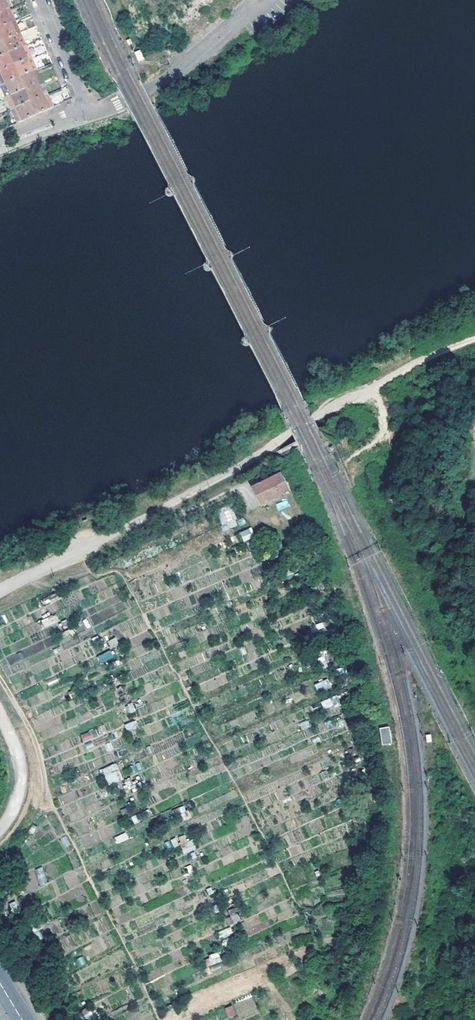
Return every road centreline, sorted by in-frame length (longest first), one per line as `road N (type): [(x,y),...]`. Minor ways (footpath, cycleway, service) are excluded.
road 1 (track): [(474,339),(0,595)]
road 2 (unclassified): [(257,0),(156,87),(88,111)]
road 3 (residential): [(88,111),(40,0)]

